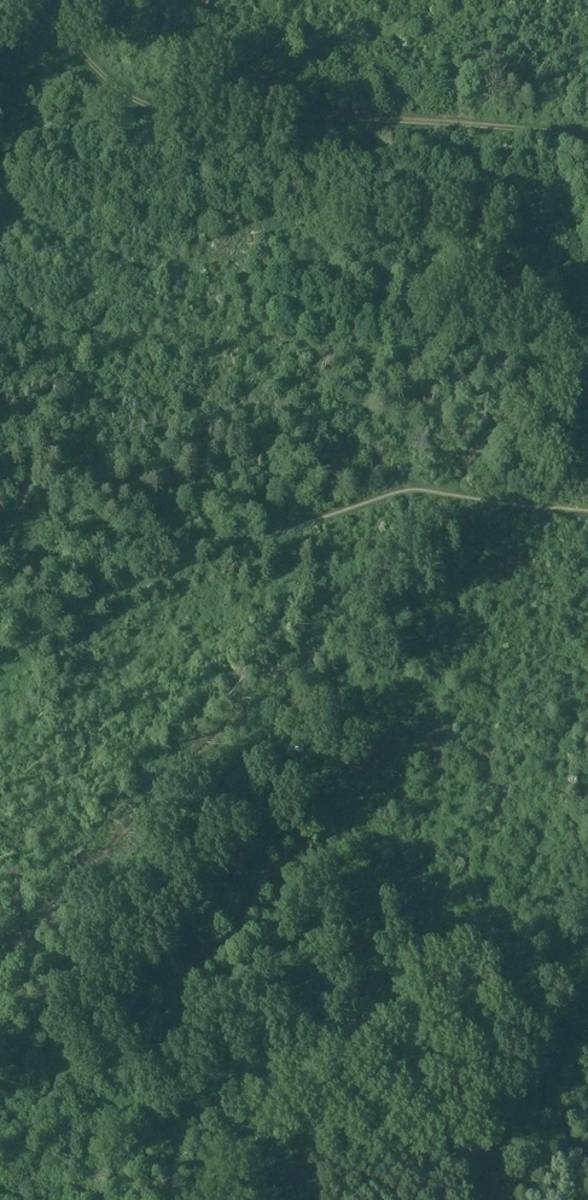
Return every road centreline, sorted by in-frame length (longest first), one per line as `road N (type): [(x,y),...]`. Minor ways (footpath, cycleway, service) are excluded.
road 1 (track): [(38,0),(134,102),(587,133)]

